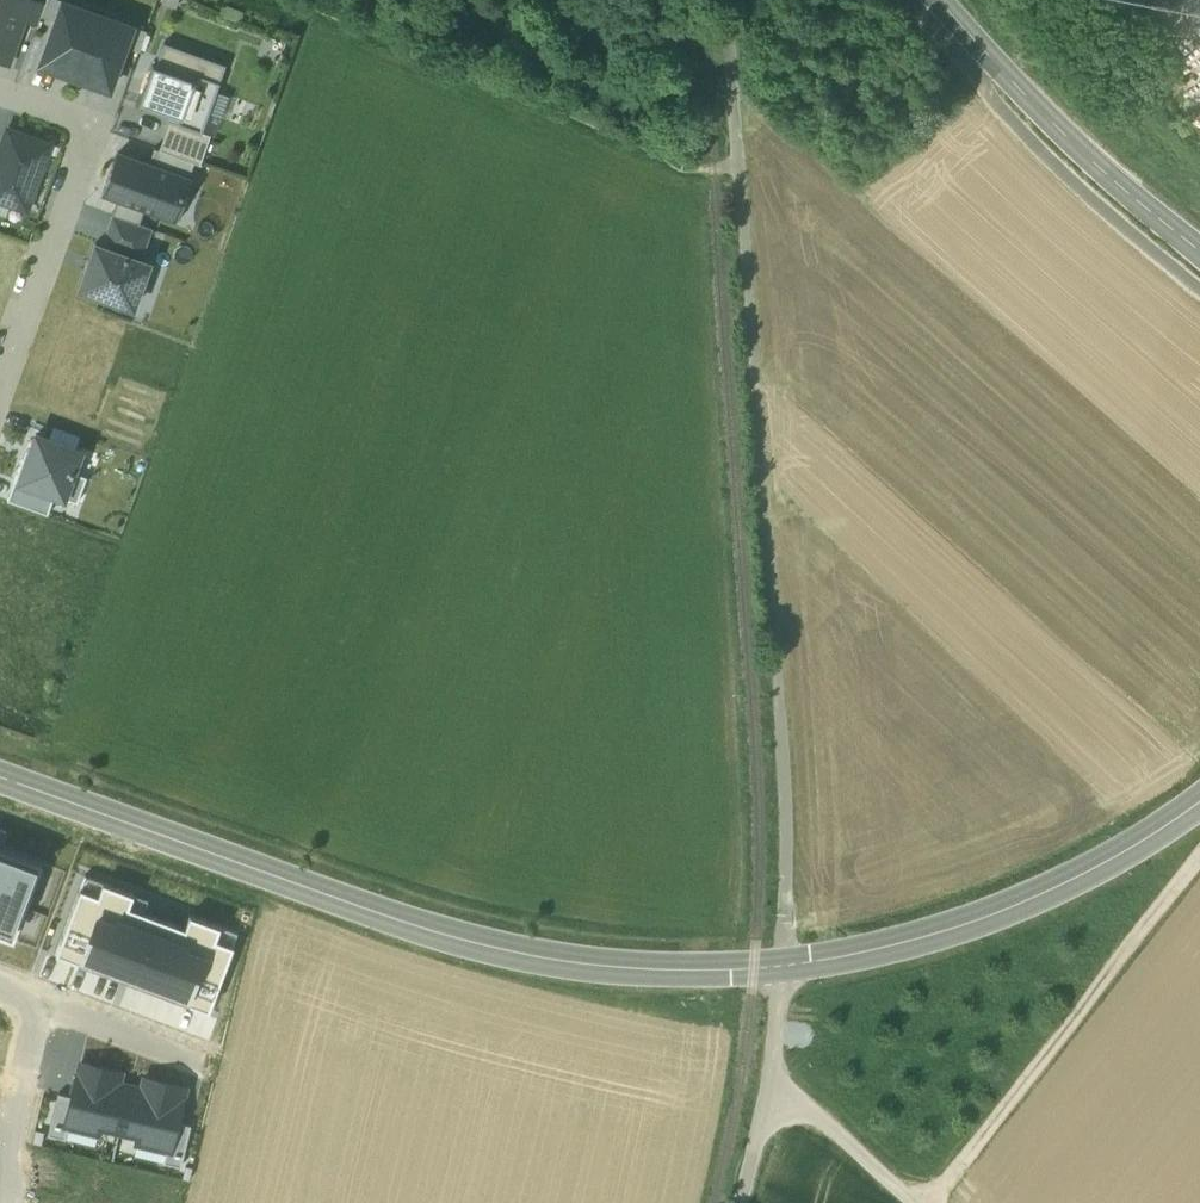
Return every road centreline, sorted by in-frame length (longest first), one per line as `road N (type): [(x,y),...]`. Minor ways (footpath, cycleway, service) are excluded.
road 1 (track): [(738,1202),(776,1033),(787,796),(726,0)]
road 2 (tertiary): [(1199,802),(1037,898),(924,939),(778,966),(573,963),(417,927)]
road 3 (tertiary): [(0,777),(417,927)]
road 4 (track): [(964,1202),(1190,904),(1199,879)]
road 5 (residential): [(0,91),(91,124),(0,383)]
road 6 (tertiary): [(1199,251),(1052,122),(940,0)]
road 7 (residential): [(14,1202),(13,1141),(46,1002)]
road 8 (track): [(768,1085),(908,1202)]
road 9 (residential): [(46,1002),(203,1059)]

